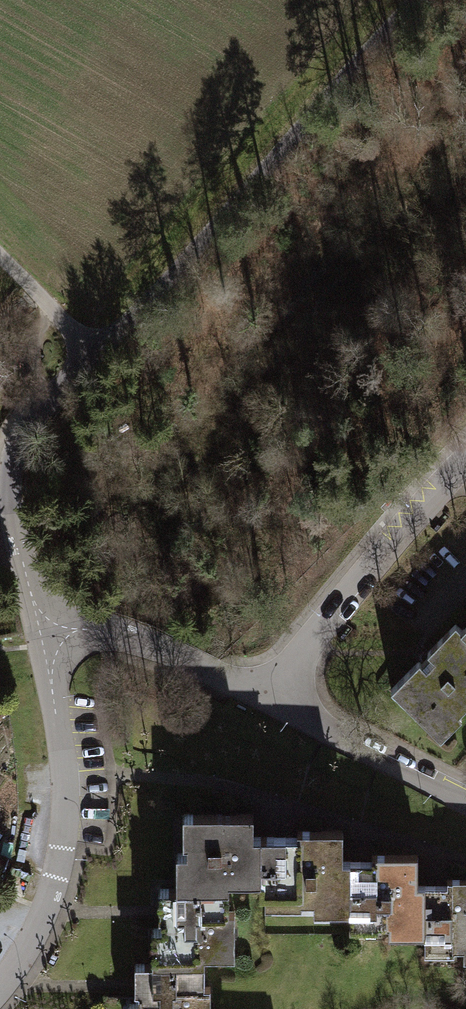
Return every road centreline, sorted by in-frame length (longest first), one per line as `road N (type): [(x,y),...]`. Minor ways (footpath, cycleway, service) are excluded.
road 1 (residential): [(45,640),(12,486),(20,446),(254,170),(424,0)]
road 2 (residential): [(0,989),(17,969),(60,867),(70,774),(45,640)]
road 3 (residential): [(465,461),(344,596),(274,700)]
road 4 (residential): [(274,700),(133,637),(82,631),(45,640)]
road 5 (residential): [(465,797),(274,700)]
road 6 (track): [(98,353),(0,255)]

